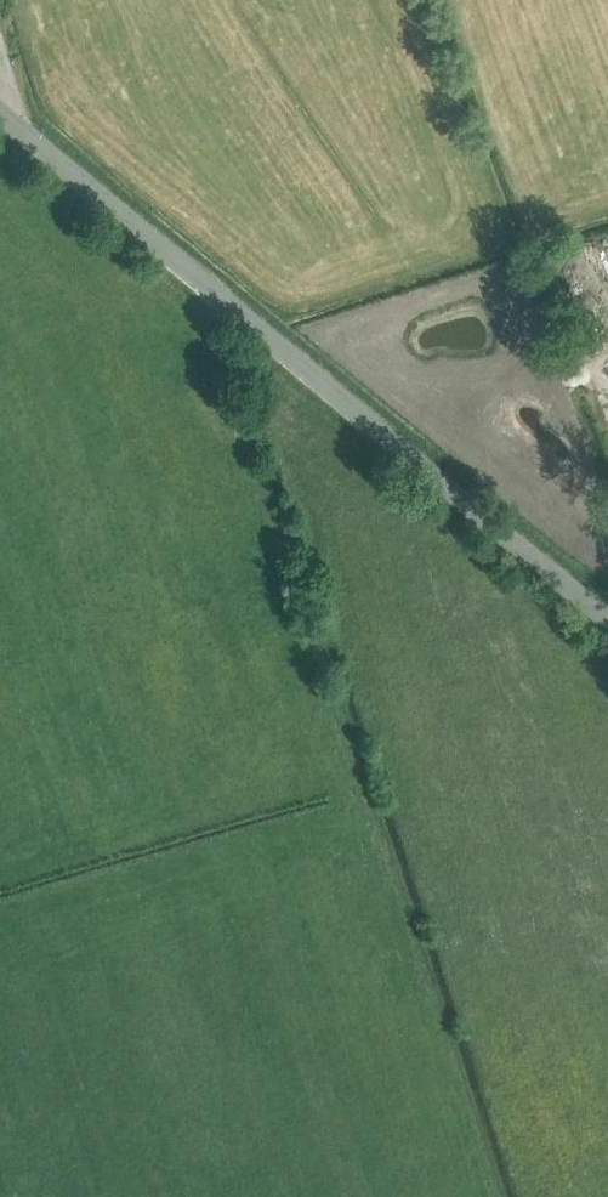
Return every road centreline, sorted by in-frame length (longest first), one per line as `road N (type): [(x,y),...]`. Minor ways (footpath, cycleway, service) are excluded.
road 1 (unclassified): [(607,620),(0,112)]

